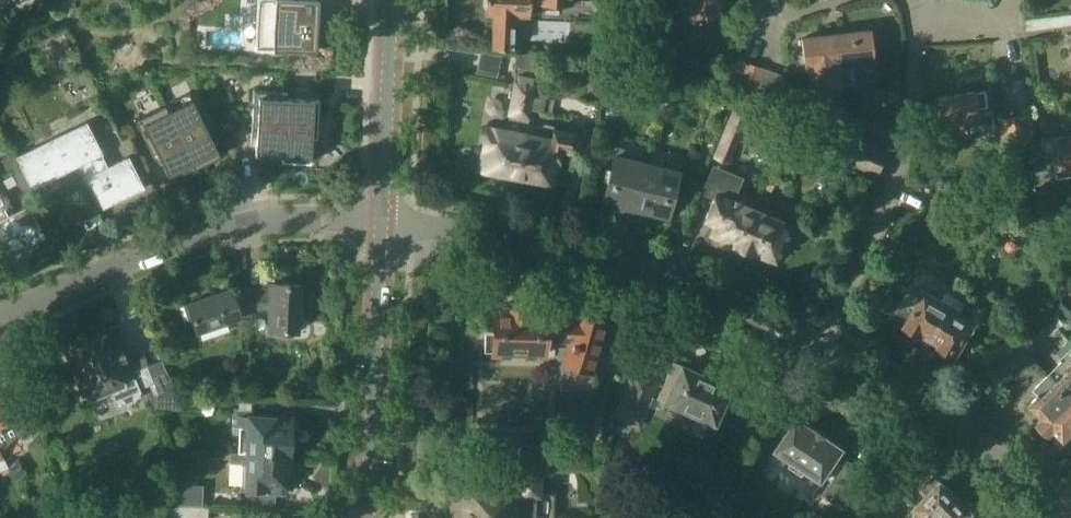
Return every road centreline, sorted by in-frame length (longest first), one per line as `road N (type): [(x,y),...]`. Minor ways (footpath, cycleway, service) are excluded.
road 1 (residential): [(382,220),(560,247),(688,279),(826,346)]
road 2 (residential): [(0,317),(157,248),(233,226),(382,220)]
road 3 (residential): [(907,0),(914,87),(902,152),(826,346)]
road 4 (residential): [(370,517),(382,220)]
road 5 (residential): [(826,346),(1070,506)]
road 6 (residential): [(382,220),(392,0)]

